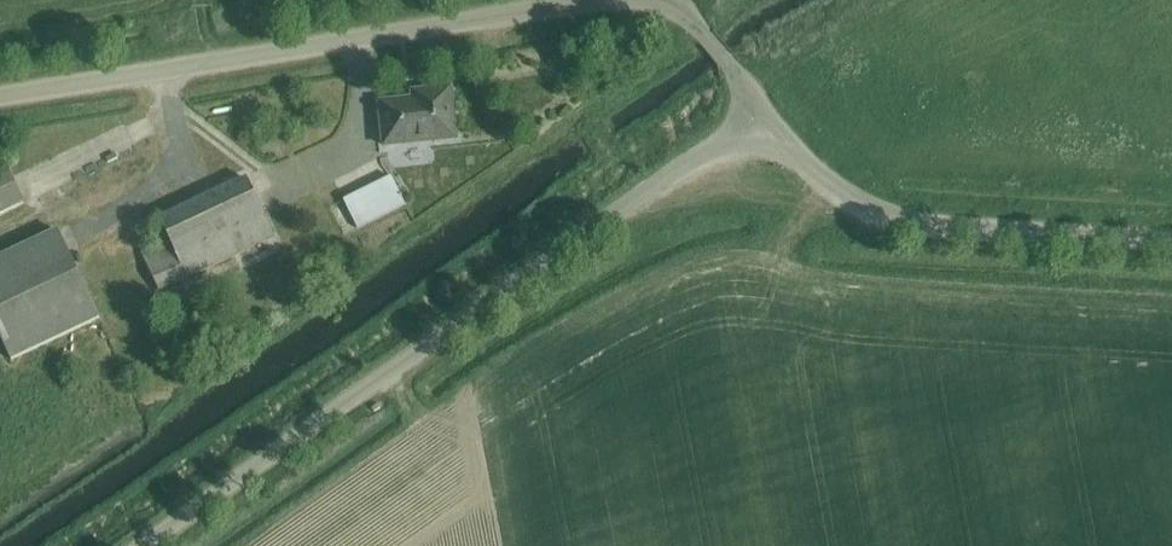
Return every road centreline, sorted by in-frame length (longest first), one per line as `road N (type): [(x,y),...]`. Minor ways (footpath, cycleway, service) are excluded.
road 1 (unclassified): [(146,545),(761,113)]
road 2 (unclassified): [(605,0),(0,94)]
road 3 (unclassified): [(1171,243),(886,218),(822,180),(761,113)]
road 4 (unclassified): [(761,113),(700,26),(673,2),(645,0)]

